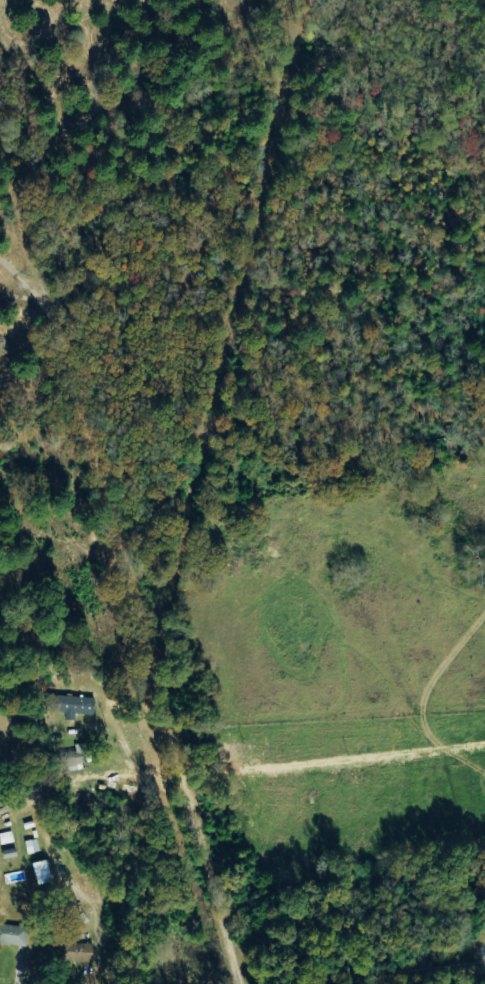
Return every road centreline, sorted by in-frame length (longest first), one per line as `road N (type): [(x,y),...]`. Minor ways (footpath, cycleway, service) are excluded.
road 1 (residential): [(23,0),(243,893),(247,983)]

